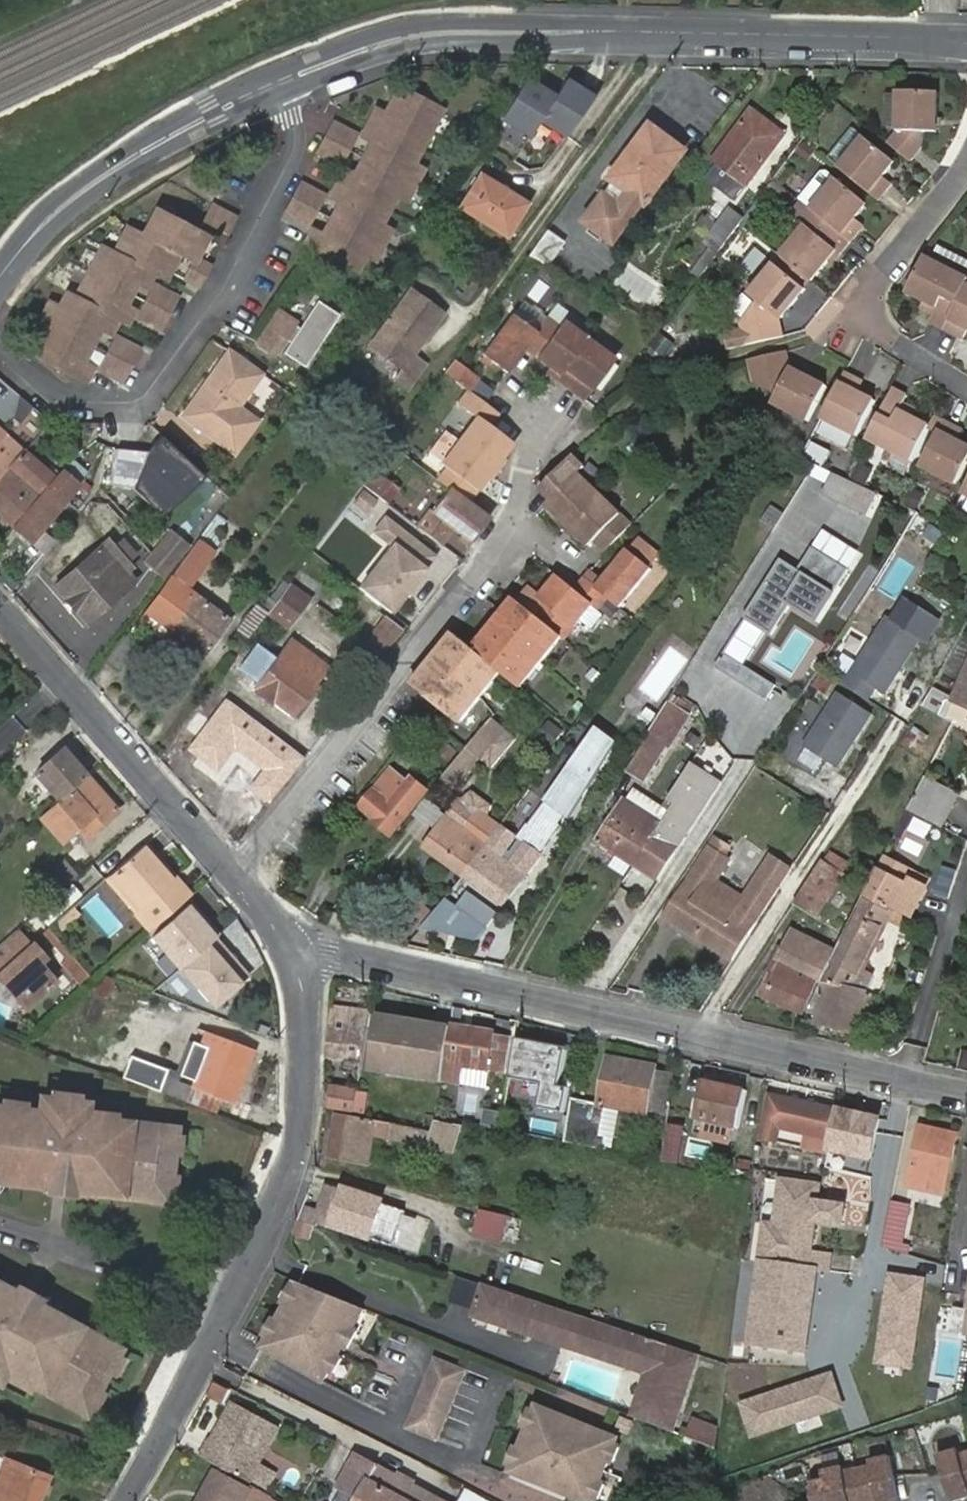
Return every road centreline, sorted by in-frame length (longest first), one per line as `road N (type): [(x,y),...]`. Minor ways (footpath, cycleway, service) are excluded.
road 1 (tertiary): [(280,83),(368,49),(465,31),(966,44)]
road 2 (residential): [(288,957),(313,950),(966,1091)]
road 3 (unclassified): [(288,957),(306,1011),(296,1154),(124,1500)]
road 4 (residential): [(236,872),(513,527),(549,417)]
road 5 (residential): [(0,346),(60,392),(129,398),(149,389),(225,292),(300,144),(280,83)]
road 6 (unclassified): [(0,608),(236,872)]
road 7 (tertiary): [(0,280),(84,191),(280,83)]
road 8 (residential): [(966,171),(849,318),(966,389)]

